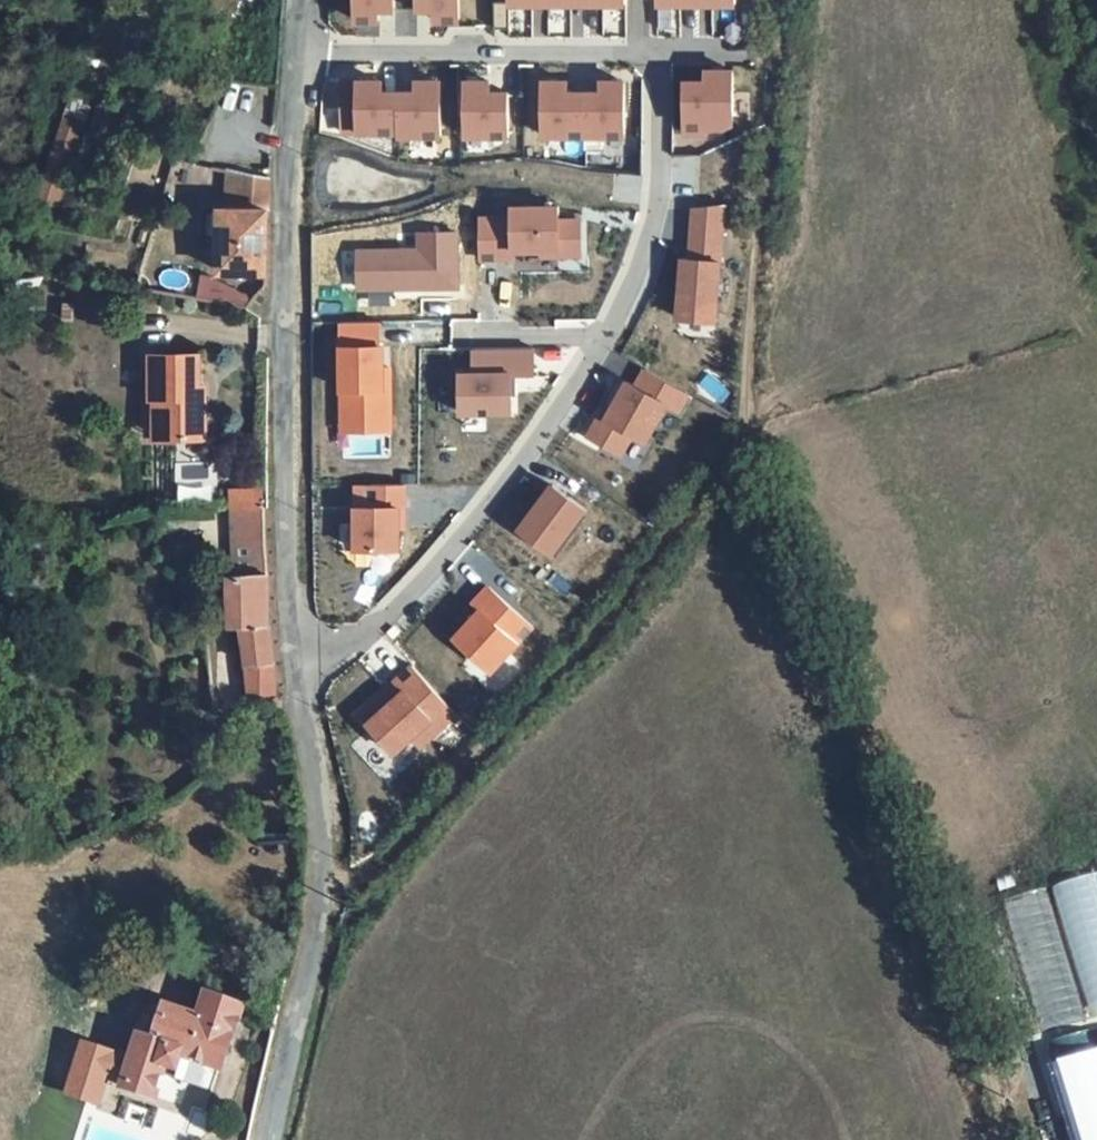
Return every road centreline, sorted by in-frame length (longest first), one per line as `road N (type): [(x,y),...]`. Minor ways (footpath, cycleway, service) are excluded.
road 1 (track): [(773,0),(771,102),(754,218),(747,445),(993,1139)]
road 2 (residential): [(302,669),(349,648),(478,517),(606,336),(642,249),(655,190),(658,53),(301,55)]
road 3 (track): [(747,445),(606,632),(516,729),(347,894),(317,906)]
road 4 (unclassified): [(301,55),(287,170),(286,531),(302,669)]
road 5 (unclassified): [(302,669),(321,868),(271,1139)]

